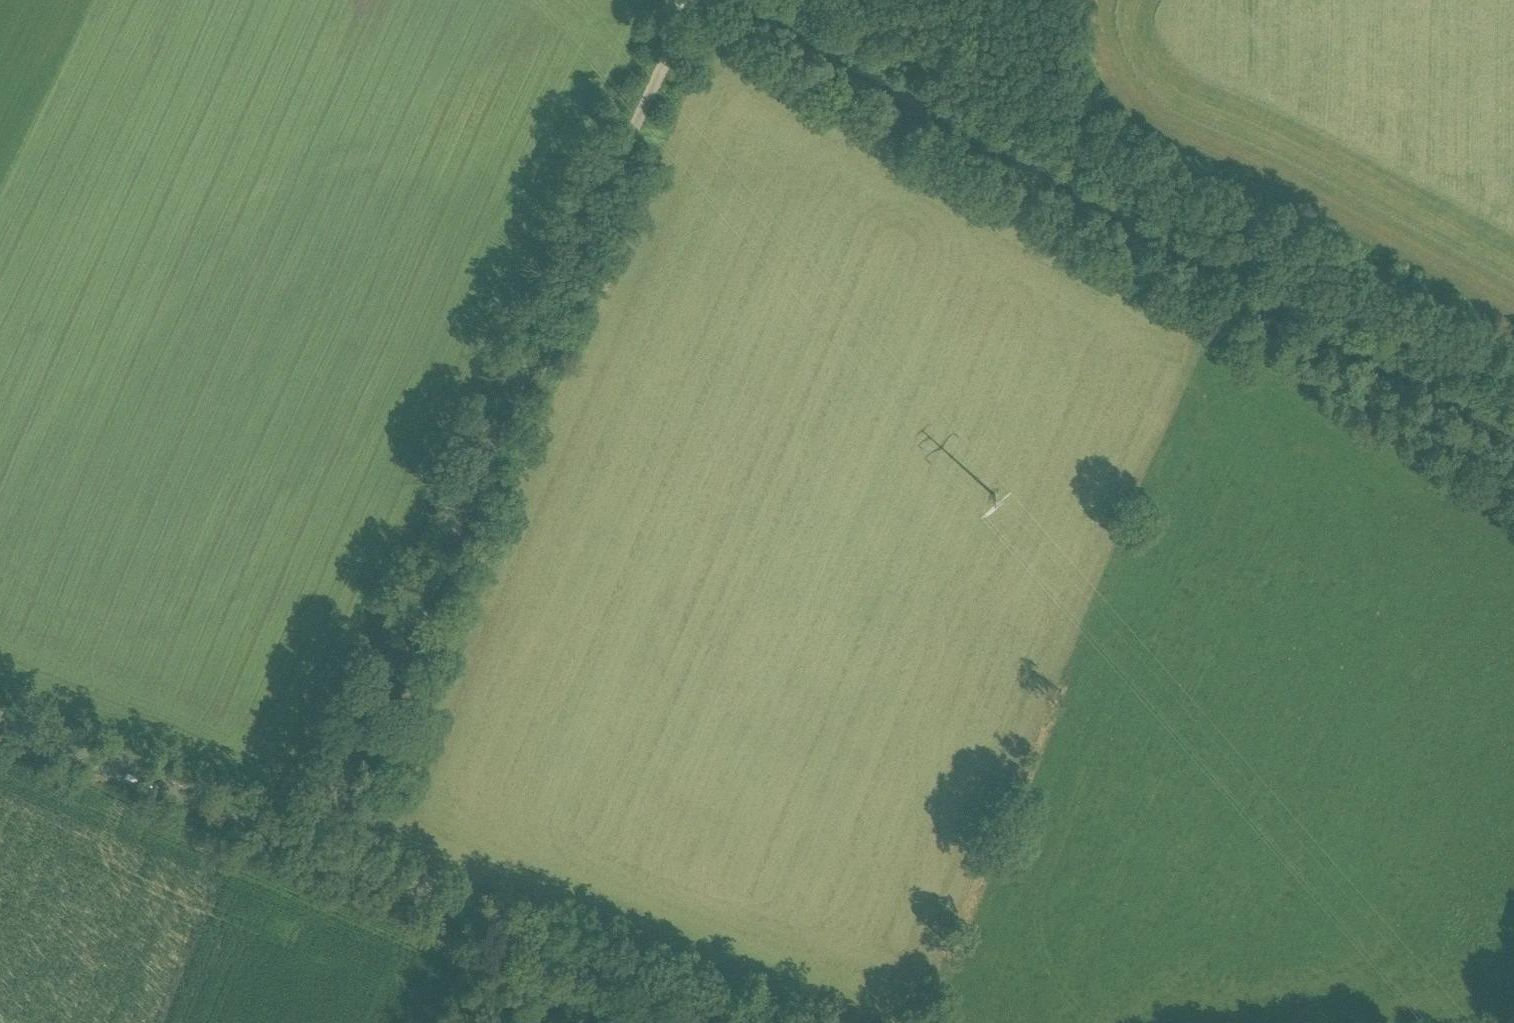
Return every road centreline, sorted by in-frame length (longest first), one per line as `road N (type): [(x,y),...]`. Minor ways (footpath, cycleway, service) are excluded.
road 1 (unclassified): [(317,851),(683,18),(676,0)]
road 2 (secondary): [(735,1022),(317,851)]
road 3 (secondary): [(317,851),(0,719)]

